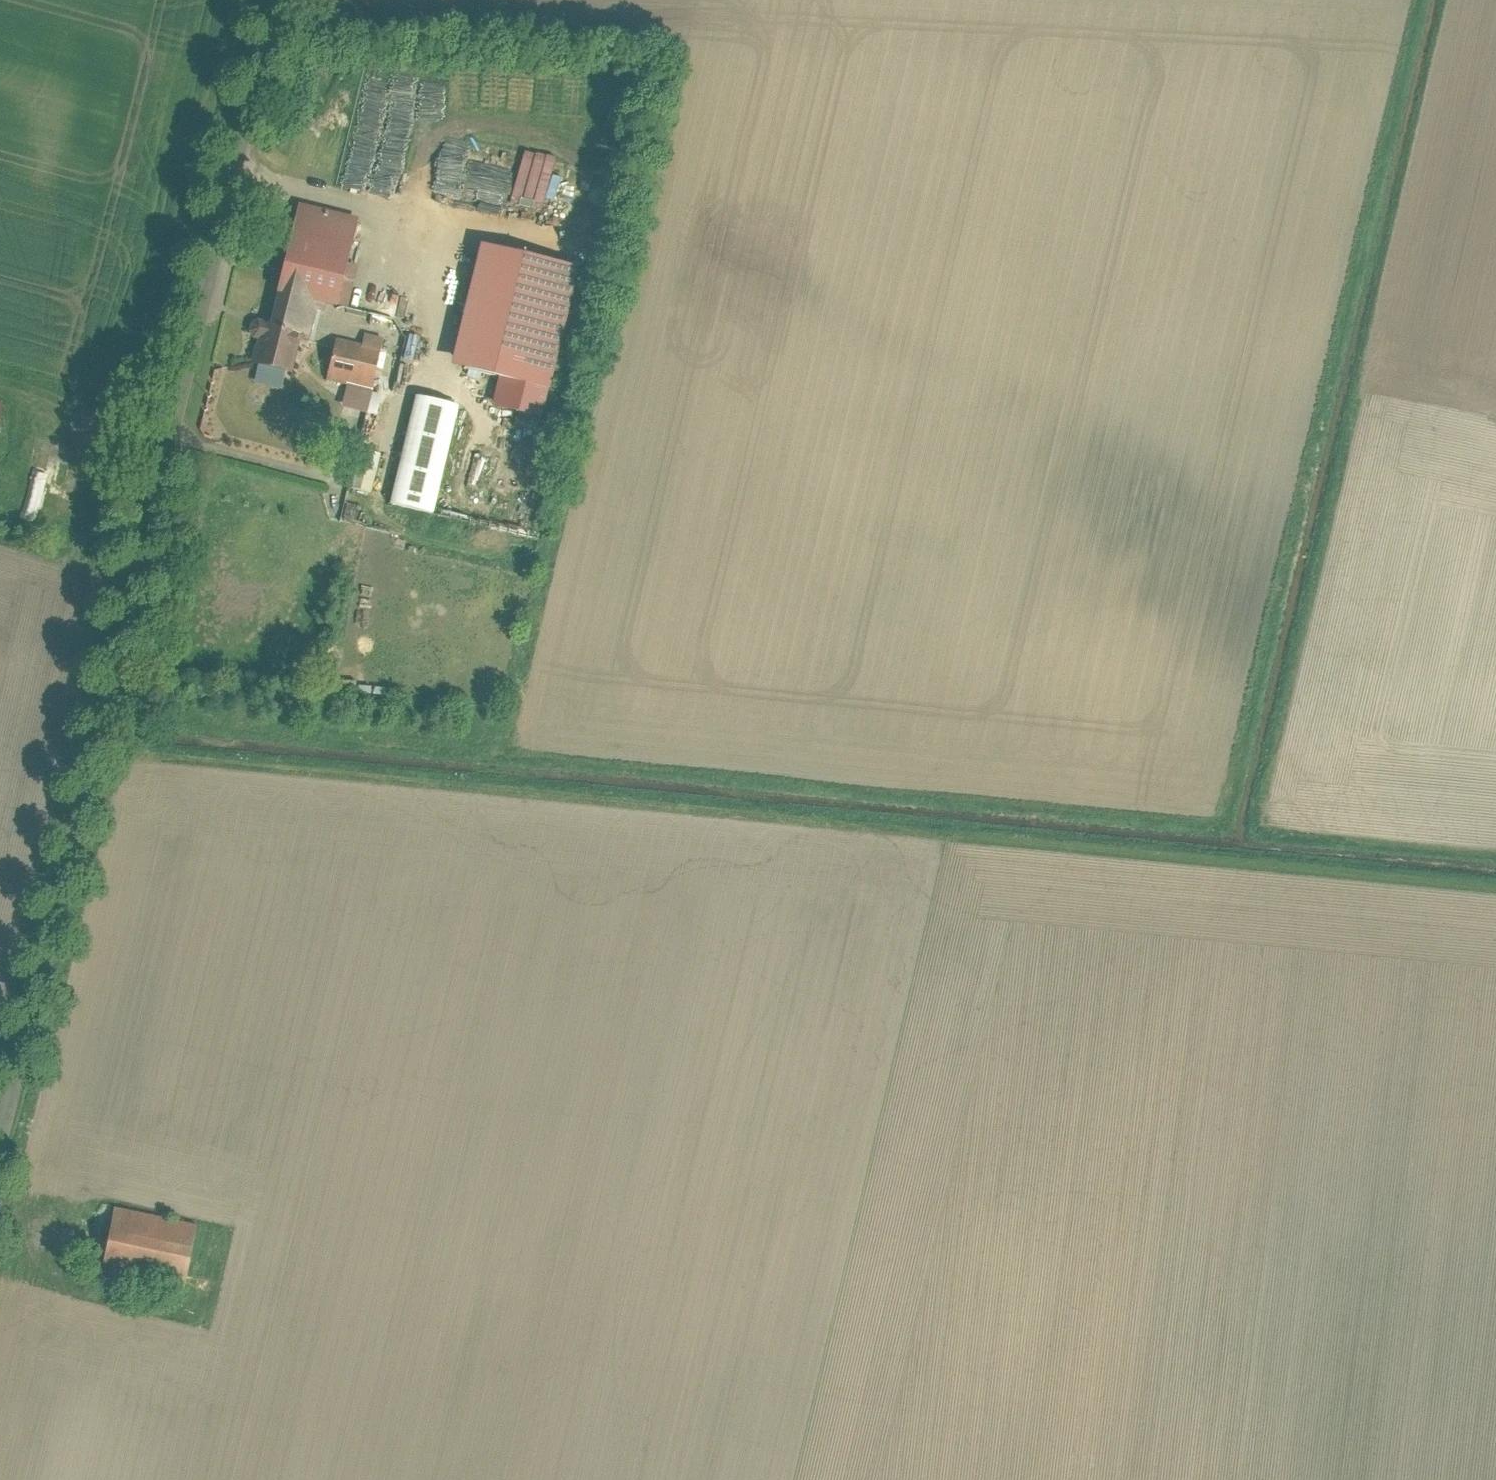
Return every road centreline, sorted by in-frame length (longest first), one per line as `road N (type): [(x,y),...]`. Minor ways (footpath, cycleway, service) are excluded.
road 1 (unclassified): [(275,0),(0,1112)]

